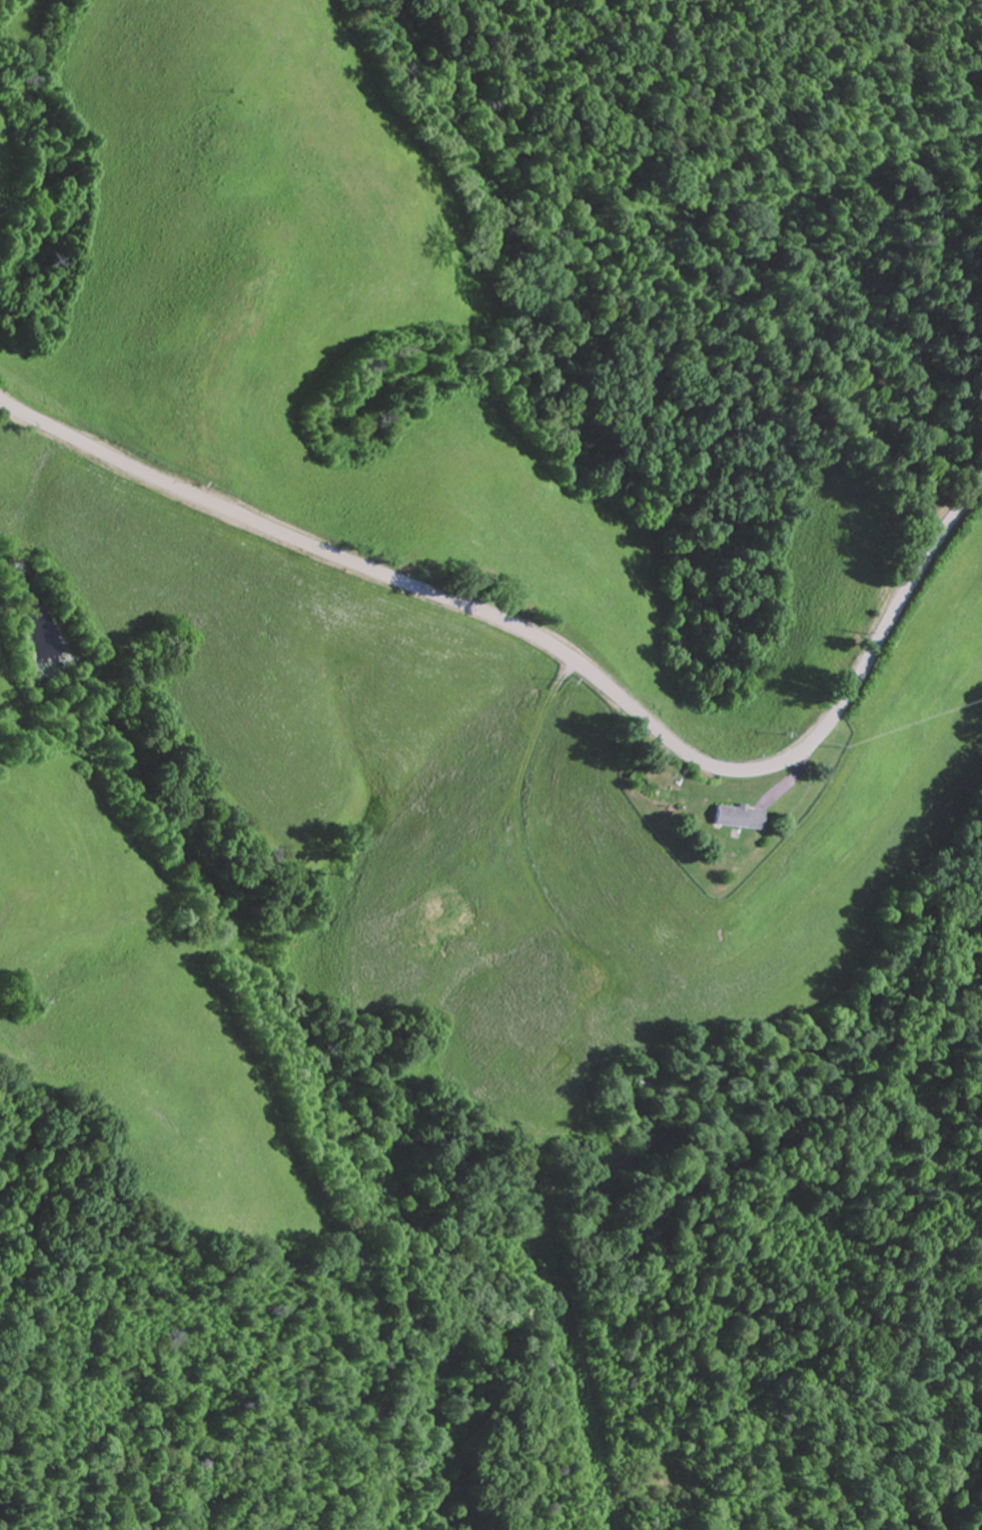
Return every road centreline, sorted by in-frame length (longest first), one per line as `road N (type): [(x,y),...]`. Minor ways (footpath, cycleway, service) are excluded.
road 1 (secondary): [(981,486),(936,538),(814,741),(797,756),(735,768),(673,745),(562,654),(493,616),(304,542),(0,397)]

